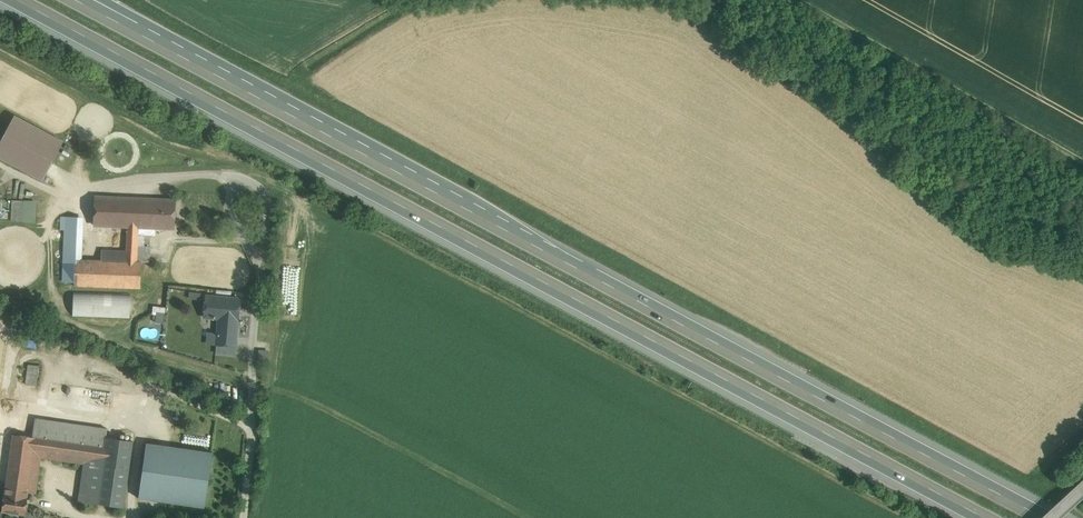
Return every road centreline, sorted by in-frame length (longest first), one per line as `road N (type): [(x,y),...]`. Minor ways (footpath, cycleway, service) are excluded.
road 1 (motorway): [(1050,517),(77,0)]
road 2 (motorway): [(19,0),(988,517)]
road 3 (track): [(2,166),(57,192),(211,174),(264,191),(243,517)]
road 4 (track): [(259,269),(232,219),(224,163),(171,150),(0,55)]
road 5 (track): [(1082,163),(810,0)]
road 6 (track): [(0,291),(125,347),(251,381)]
road 7 (track): [(130,517),(142,427),(33,410)]

